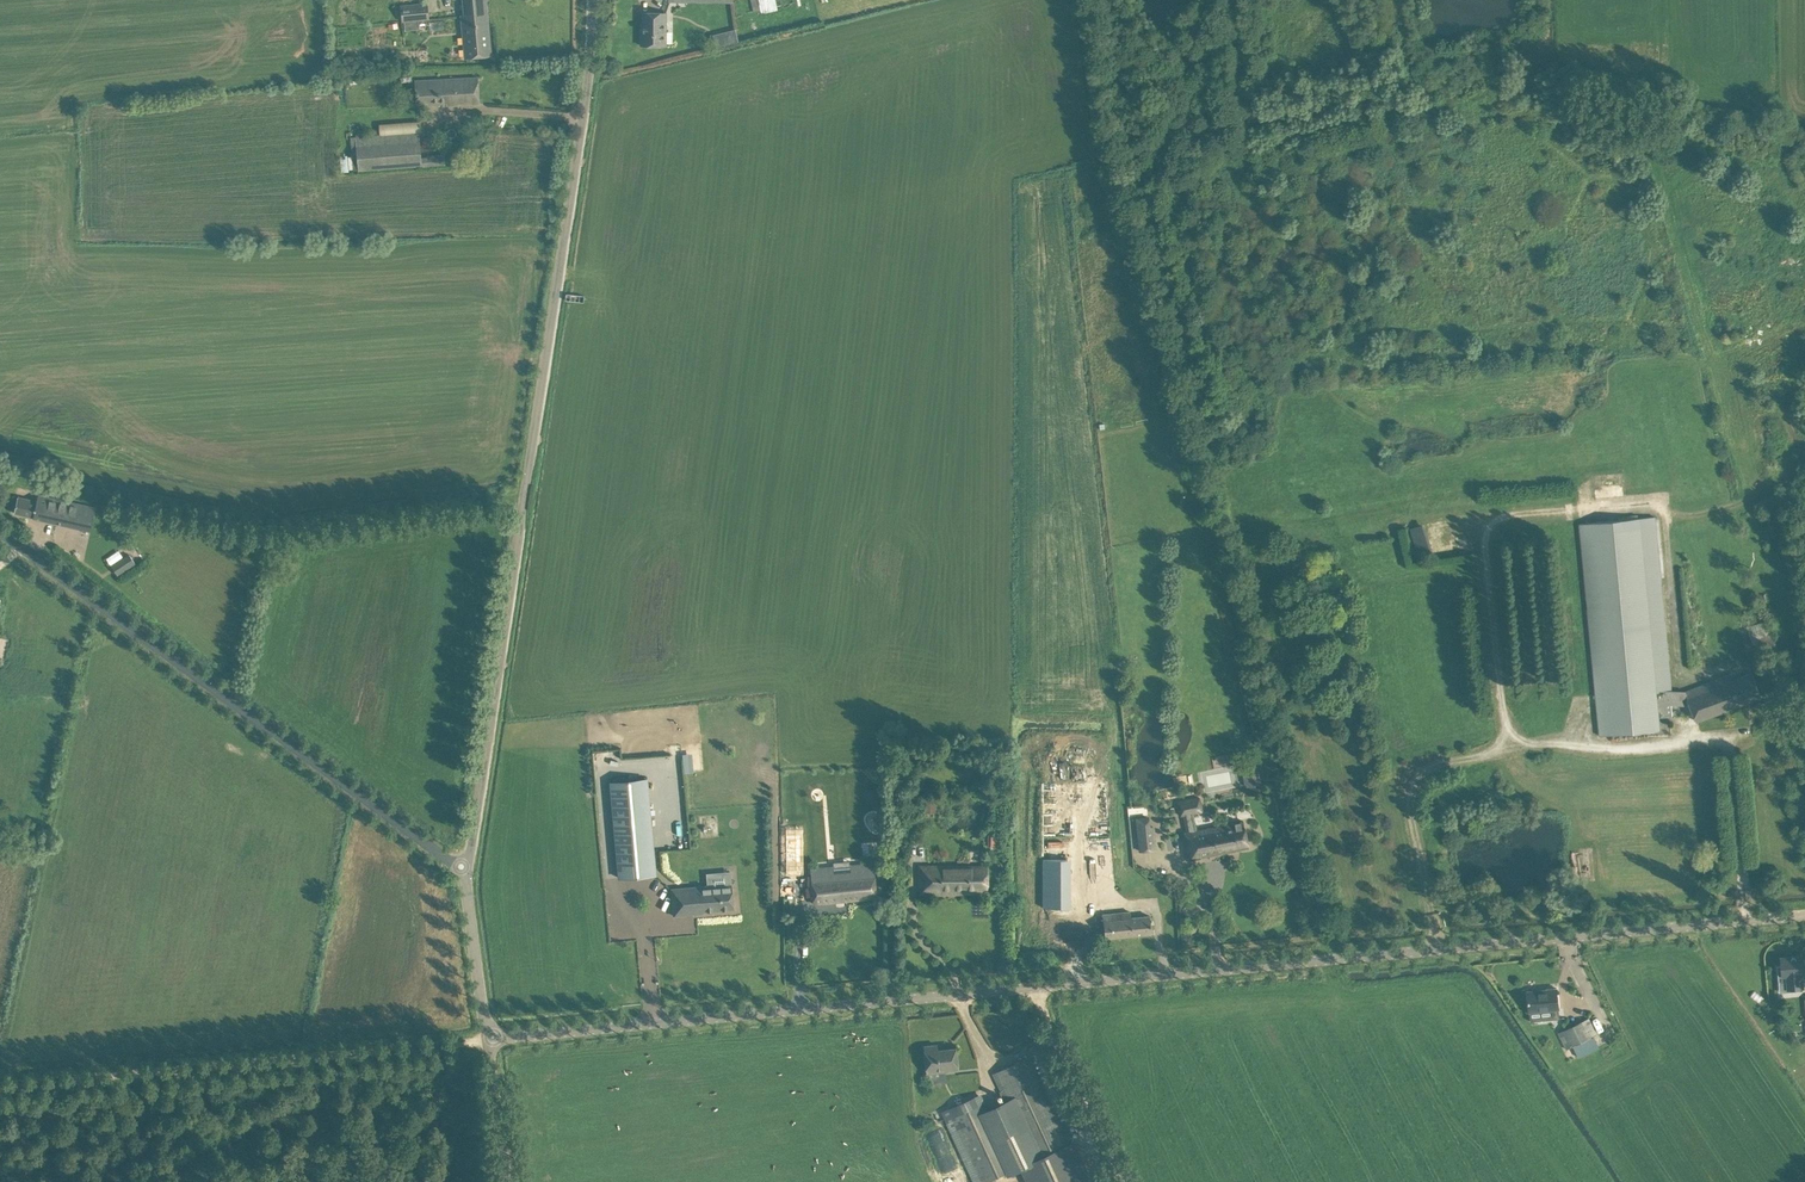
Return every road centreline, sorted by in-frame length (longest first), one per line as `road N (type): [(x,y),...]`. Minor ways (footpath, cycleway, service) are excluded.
road 1 (unclassified): [(474,1037),(1804,914)]
road 2 (unclassified): [(456,875),(580,68),(583,0)]
road 3 (unclassified): [(456,875),(0,533)]
road 4 (track): [(512,498),(267,527),(0,476)]
road 5 (track): [(474,1037),(0,1089)]
road 6 (unclassified): [(474,1037),(456,875)]
road 7 (unclassified): [(498,1181),(474,1037)]

